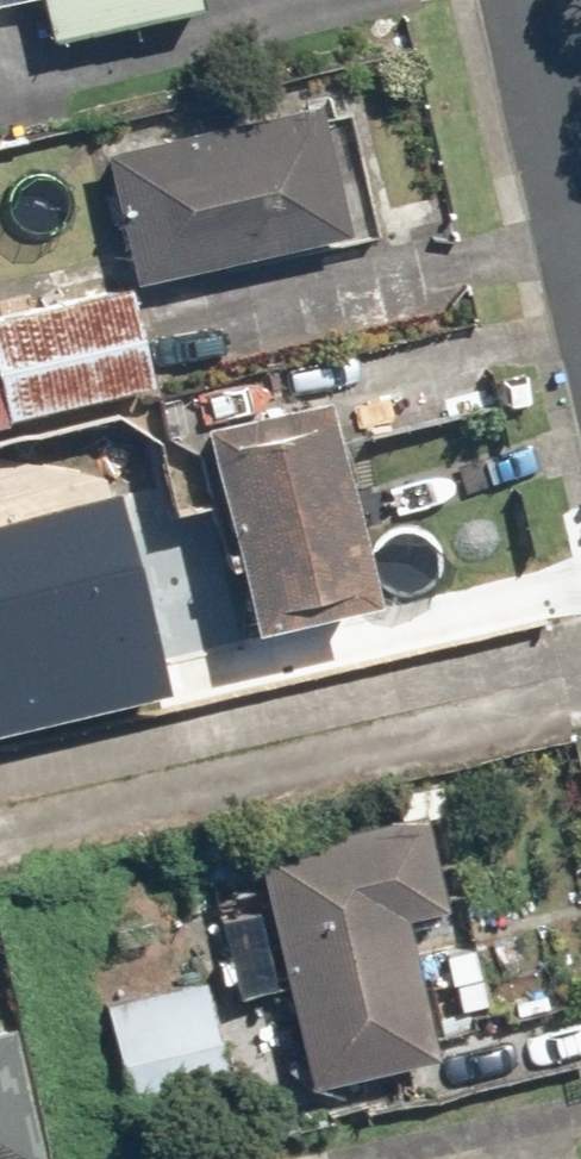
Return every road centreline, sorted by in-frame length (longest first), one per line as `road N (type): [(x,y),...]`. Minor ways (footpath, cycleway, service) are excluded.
road 1 (residential): [(580,189),(537,0)]

